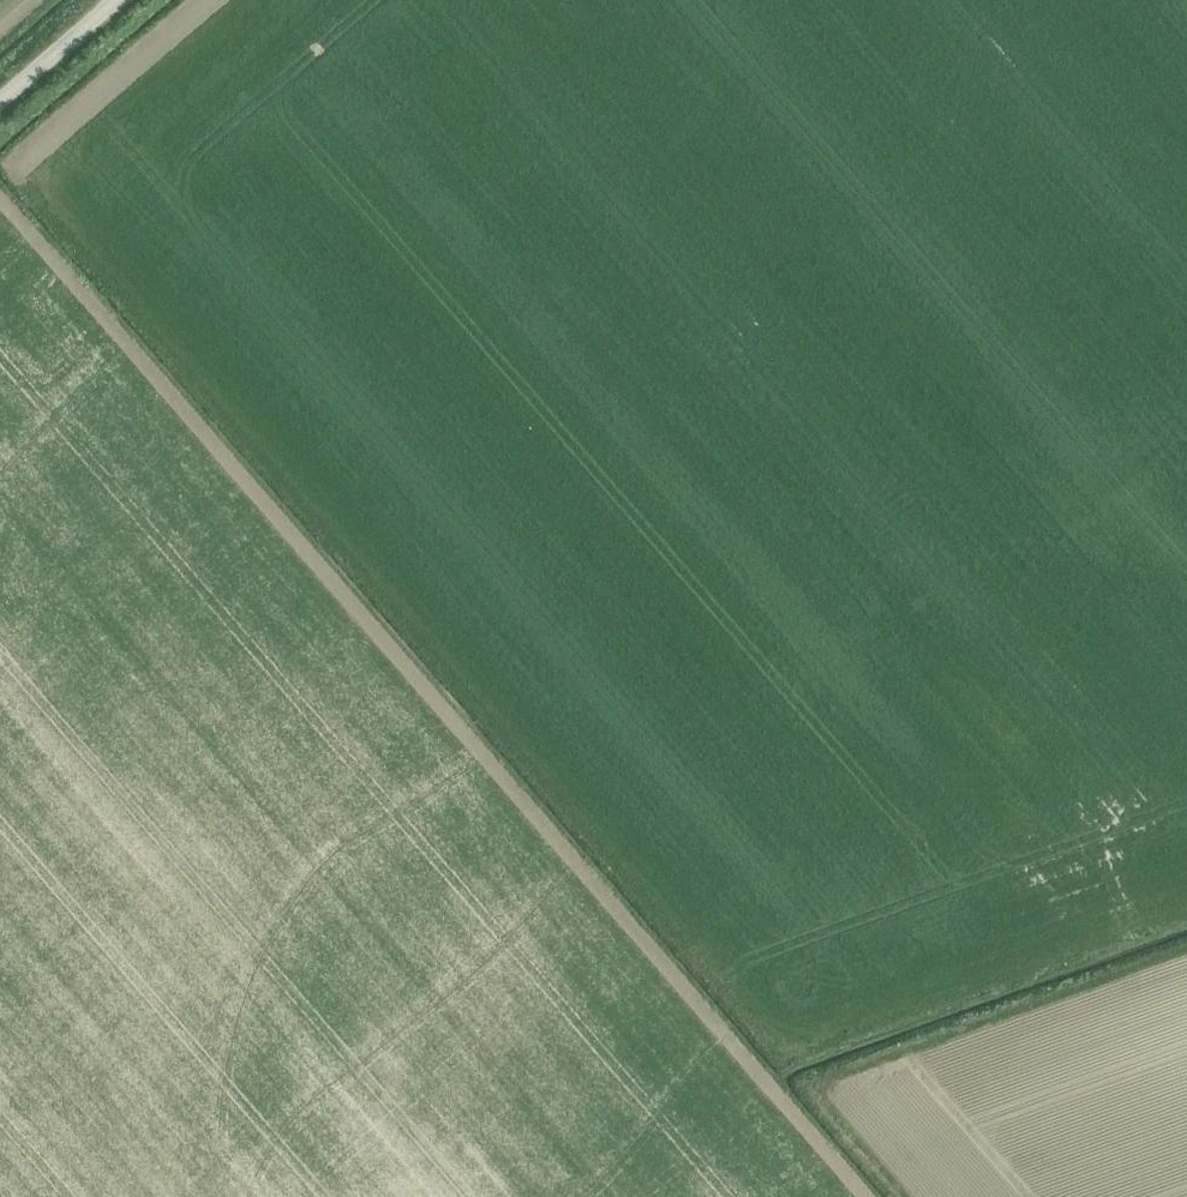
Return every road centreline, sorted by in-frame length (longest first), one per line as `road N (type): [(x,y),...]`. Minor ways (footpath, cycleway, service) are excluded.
road 1 (unclassified): [(0,87),(100,0)]

